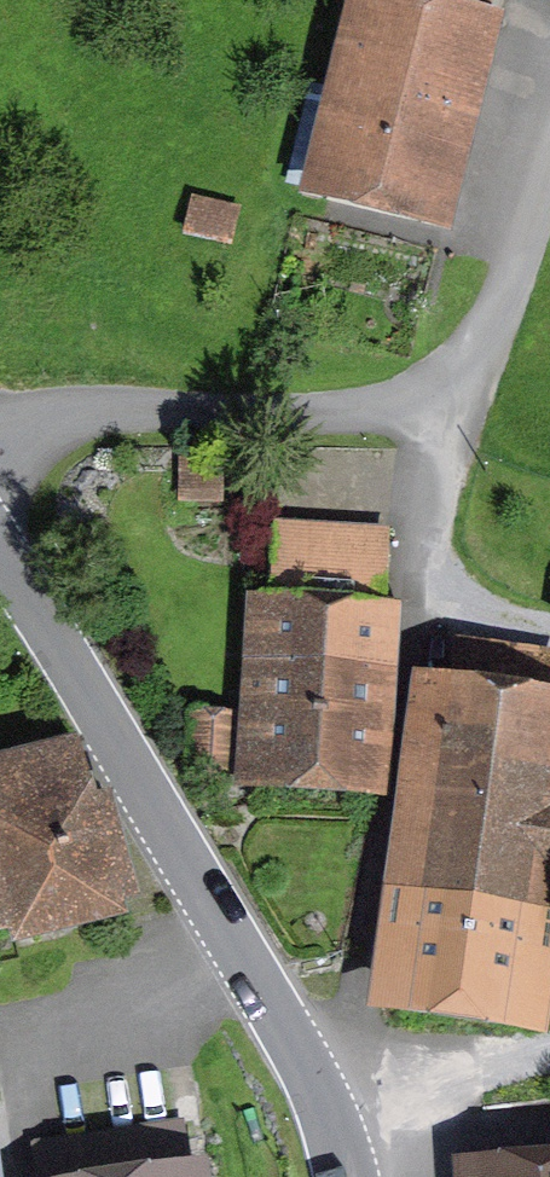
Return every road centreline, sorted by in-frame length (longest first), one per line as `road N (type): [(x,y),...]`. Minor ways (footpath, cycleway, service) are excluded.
road 1 (unclassified): [(0,551),(303,1056),(344,1176)]
road 2 (unclassified): [(0,449),(112,411),(333,413),(432,384),(489,329),(549,174)]

